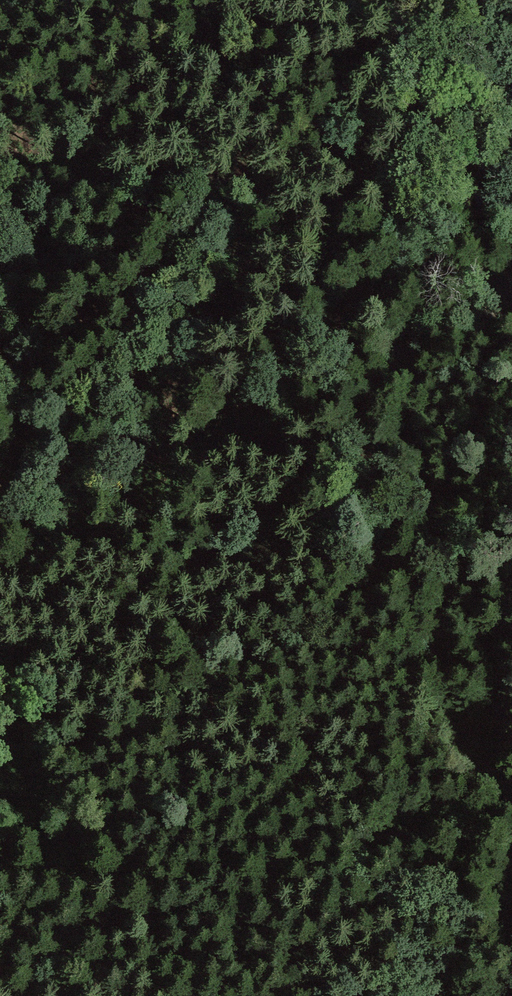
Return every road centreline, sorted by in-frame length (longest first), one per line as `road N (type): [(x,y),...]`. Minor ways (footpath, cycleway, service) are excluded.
road 1 (track): [(511,806),(476,677),(450,497),(461,373),(511,285)]
road 2 (track): [(0,945),(132,995)]
road 3 (track): [(511,123),(492,0)]

